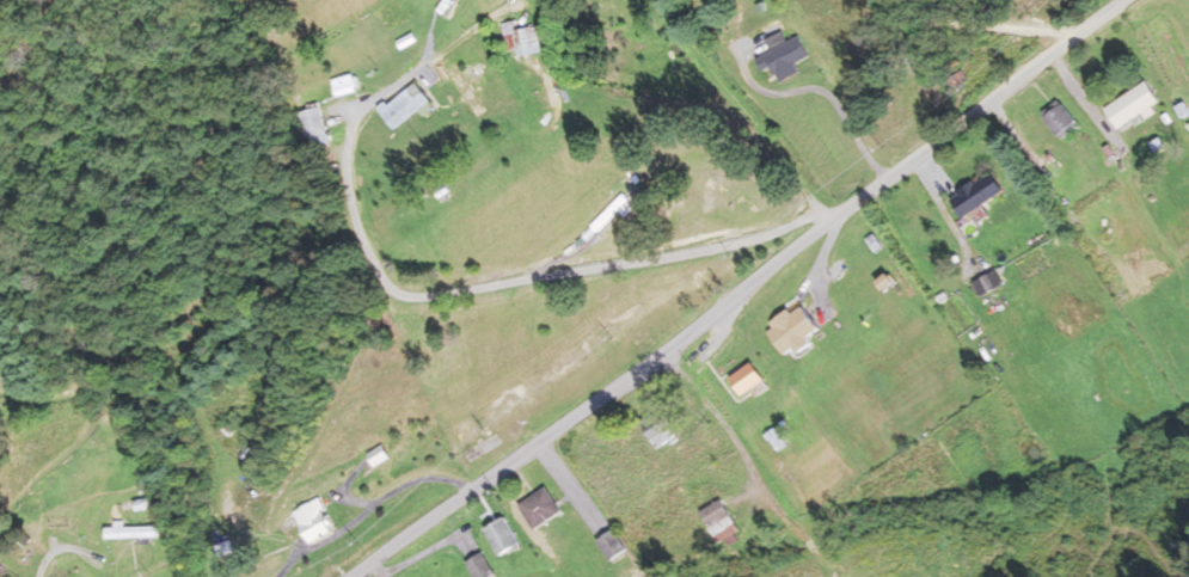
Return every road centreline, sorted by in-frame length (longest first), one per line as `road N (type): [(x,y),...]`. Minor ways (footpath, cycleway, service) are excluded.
road 1 (residential): [(354,576),(641,376),(834,219),(1128,0)]

